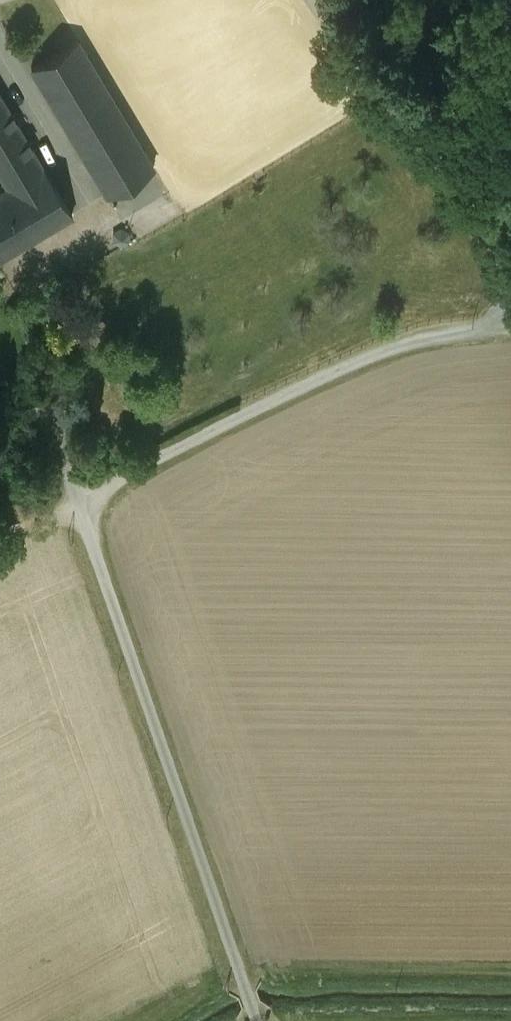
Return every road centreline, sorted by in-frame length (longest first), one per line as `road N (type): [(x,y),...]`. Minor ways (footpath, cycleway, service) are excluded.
road 1 (track): [(0,537),(374,354),(491,324),(508,274)]

